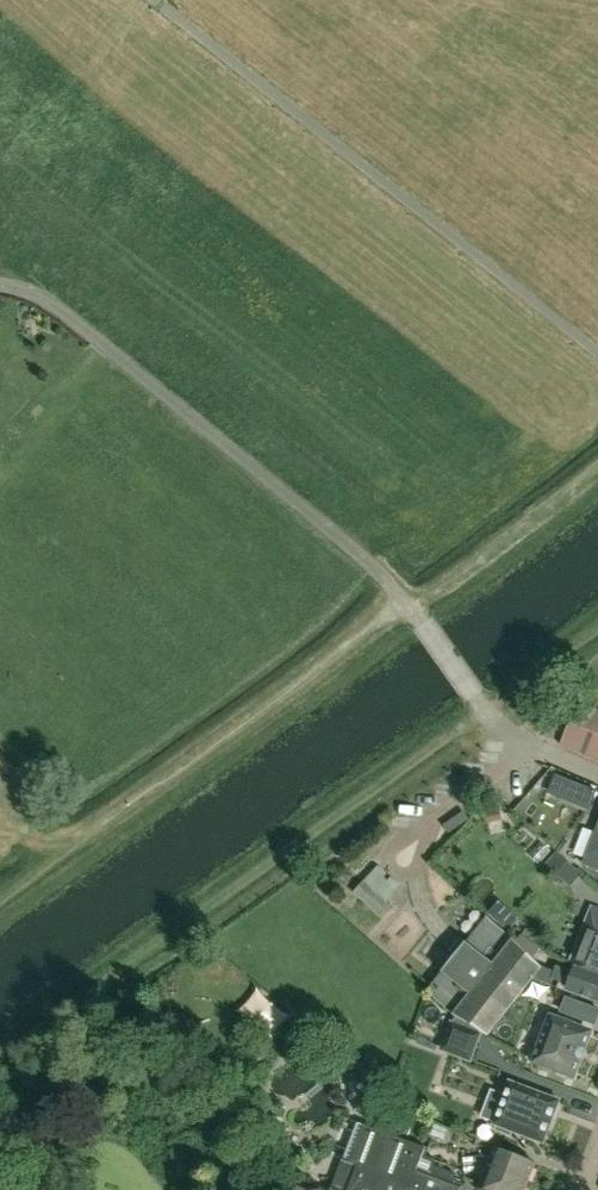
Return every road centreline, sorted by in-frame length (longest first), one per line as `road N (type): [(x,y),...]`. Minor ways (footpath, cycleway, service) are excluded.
road 1 (residential): [(597,772),(519,739),(421,621)]

